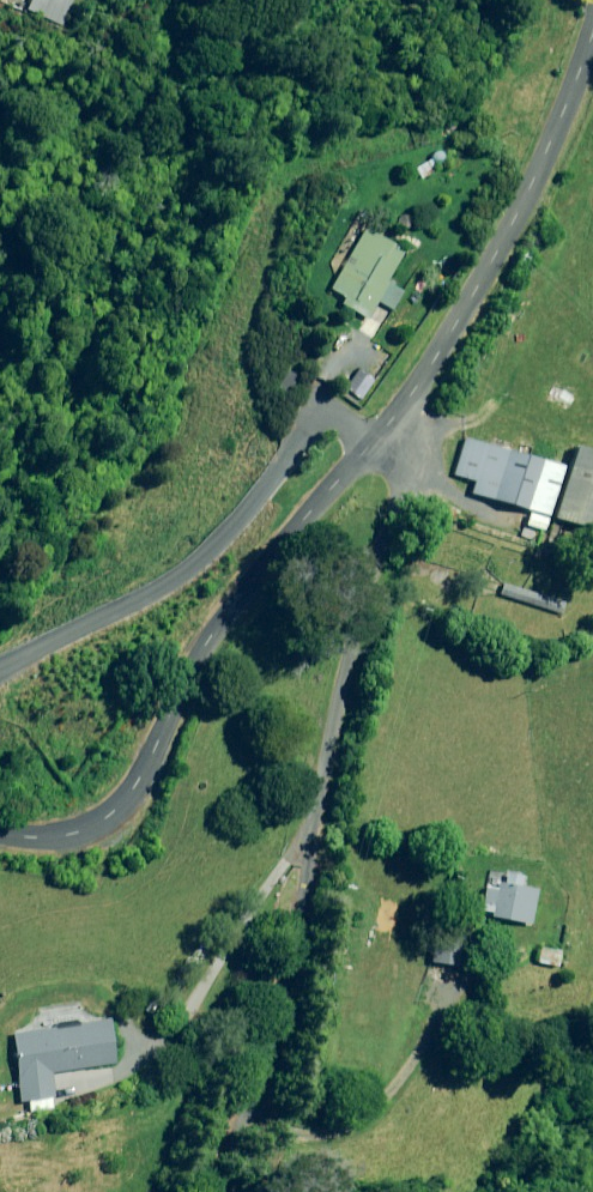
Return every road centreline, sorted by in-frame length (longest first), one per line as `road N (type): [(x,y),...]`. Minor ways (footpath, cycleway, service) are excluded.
road 1 (unclassified): [(380,439),(400,456),(403,477),(357,632),(302,940),(238,1191)]
road 2 (unclassified): [(380,439),(206,648),(128,803),(76,835),(0,832)]
road 3 (unclassified): [(592,32),(482,279),(380,439)]

